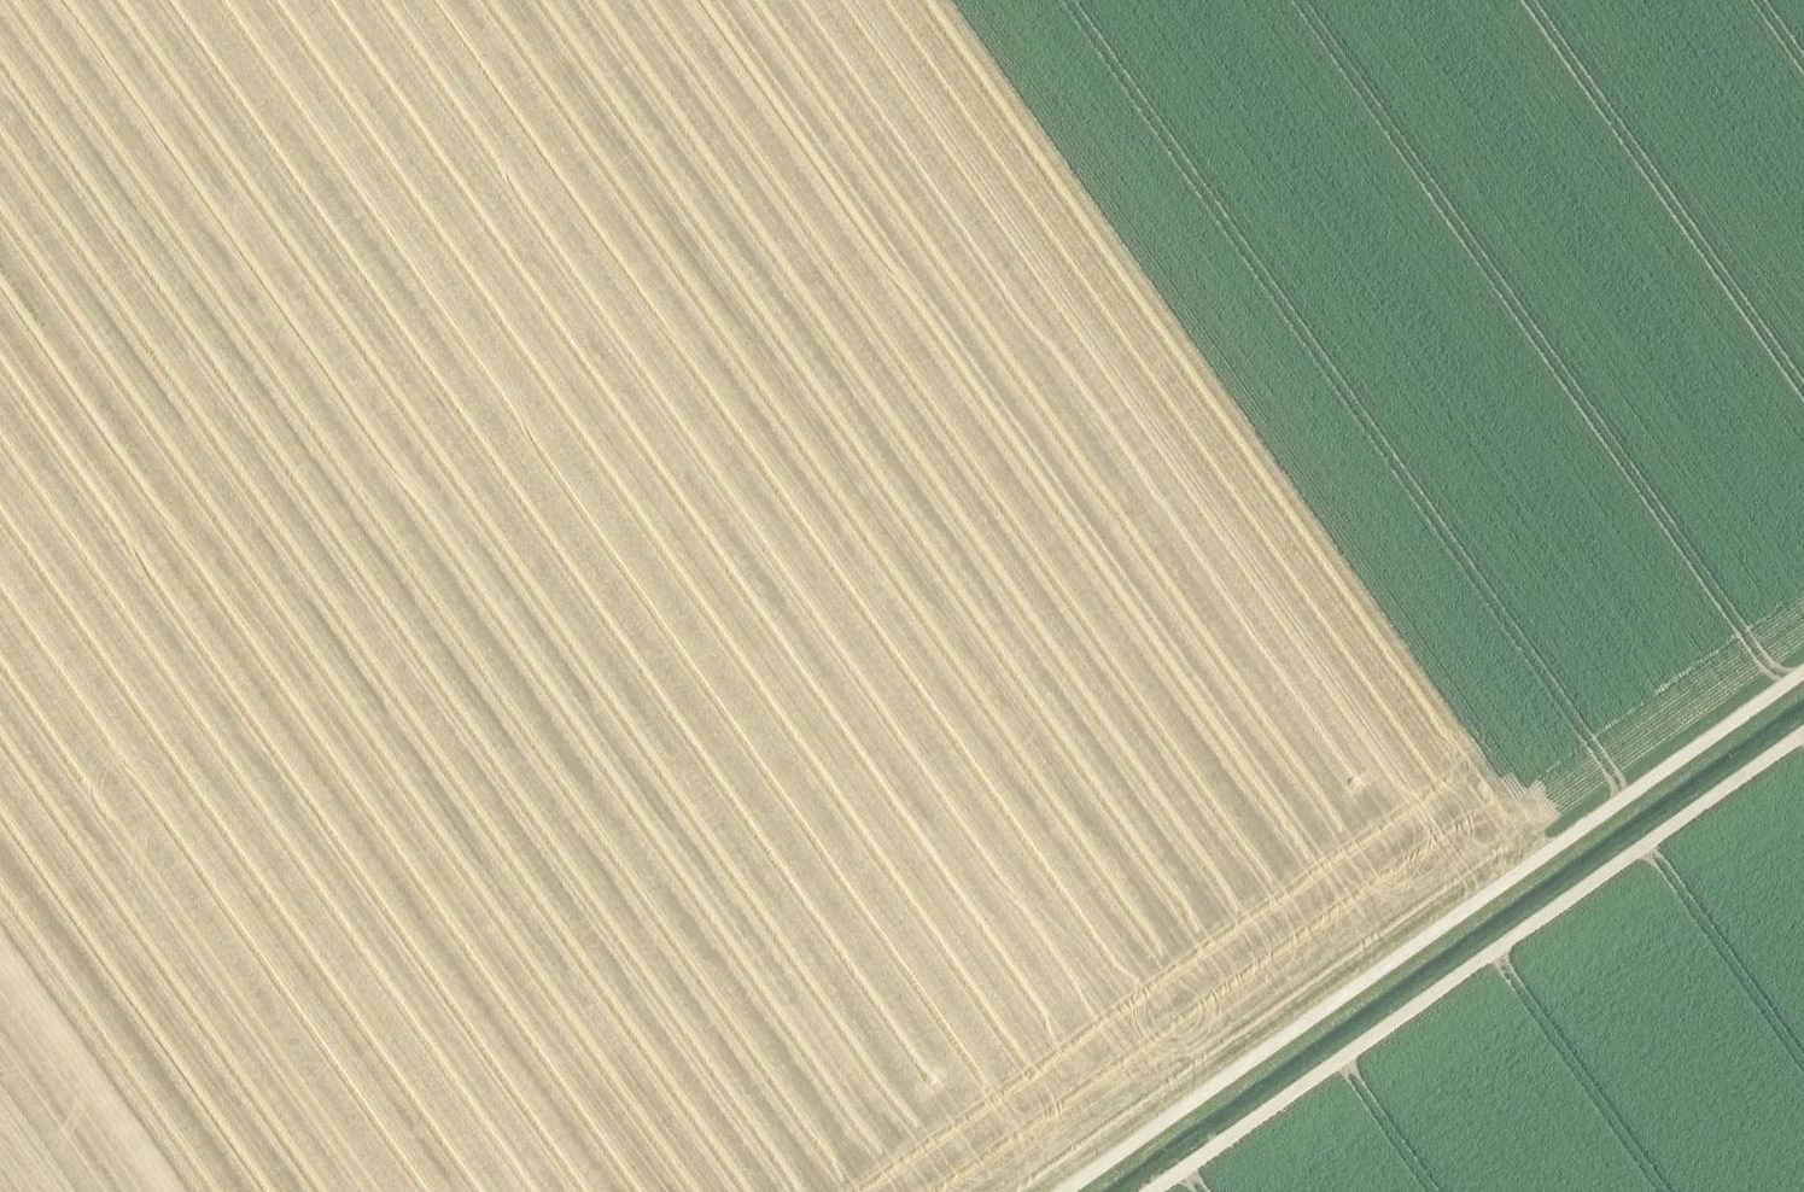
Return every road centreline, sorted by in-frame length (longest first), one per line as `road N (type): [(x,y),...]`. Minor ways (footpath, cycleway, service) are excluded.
road 1 (track): [(1065,1191),(1803,672)]
road 2 (track): [(1803,731),(1149,1191)]

